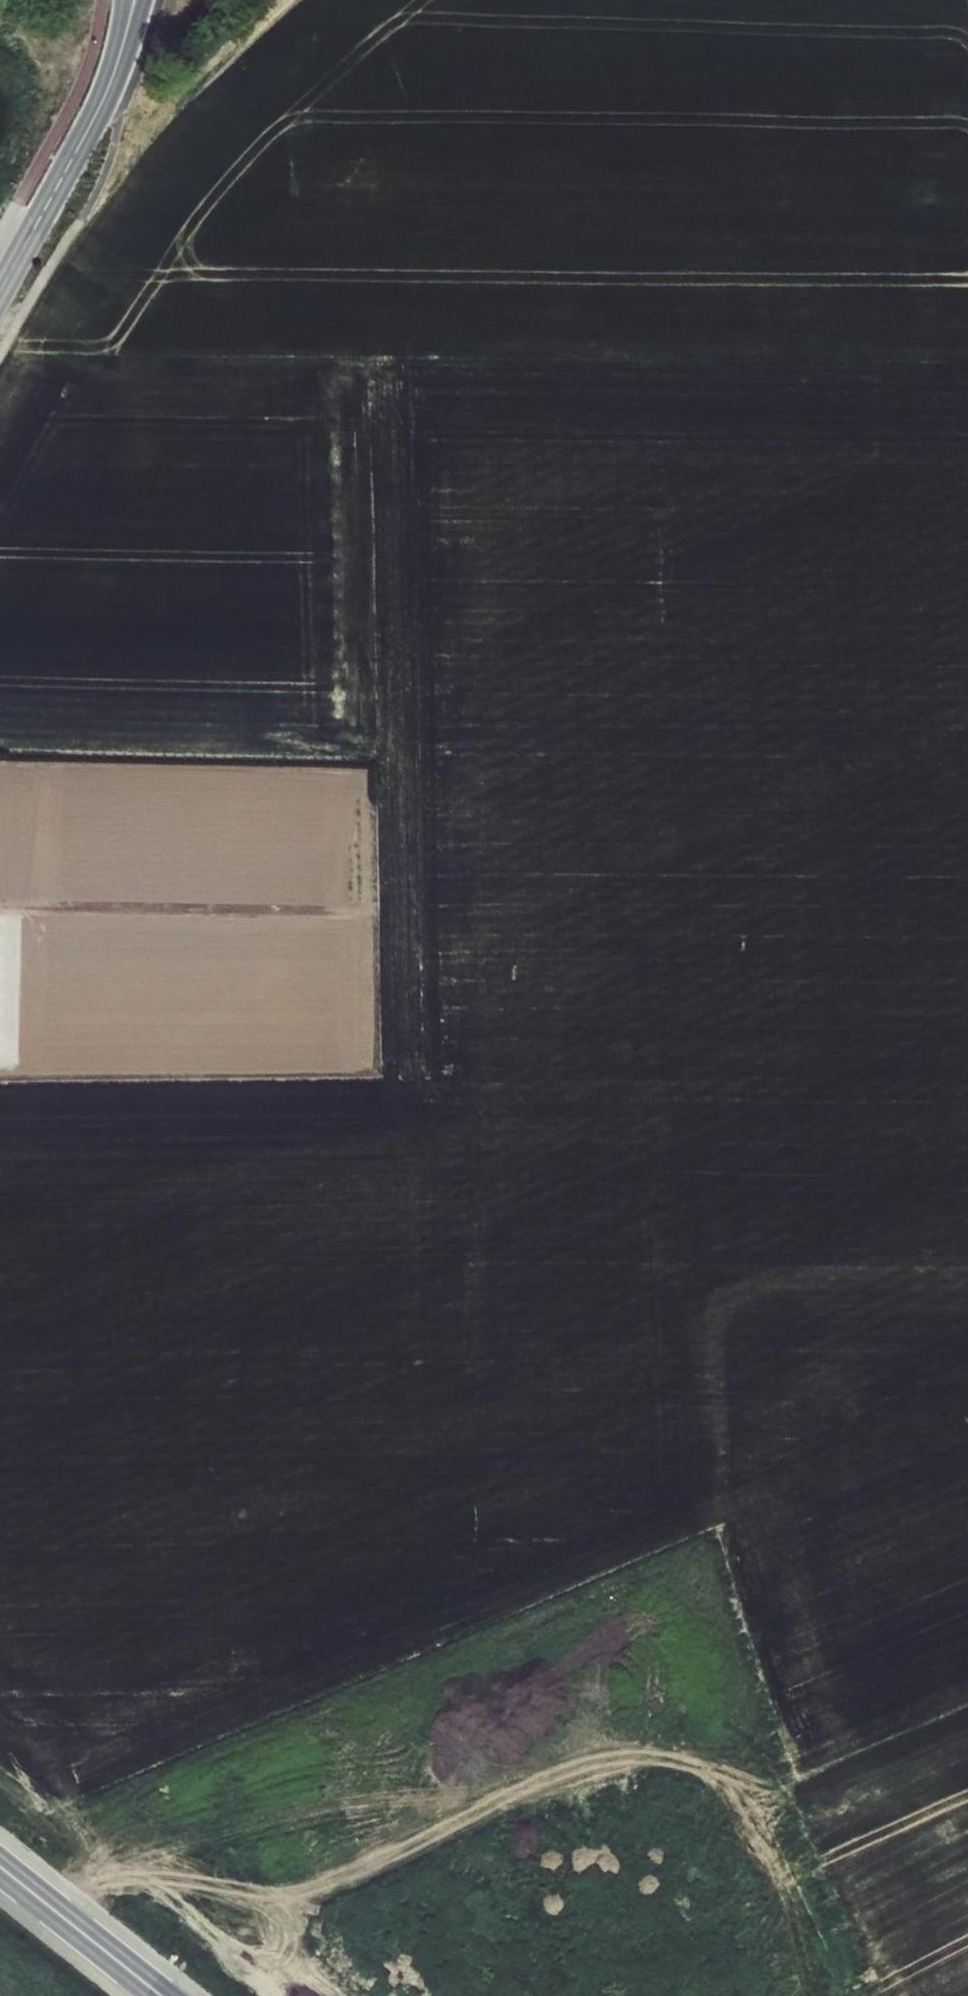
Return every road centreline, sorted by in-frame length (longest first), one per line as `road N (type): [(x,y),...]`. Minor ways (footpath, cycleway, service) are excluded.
road 1 (tertiary): [(129,28),(101,106),(0,289)]
road 2 (secondary): [(159,1995),(16,1882)]

